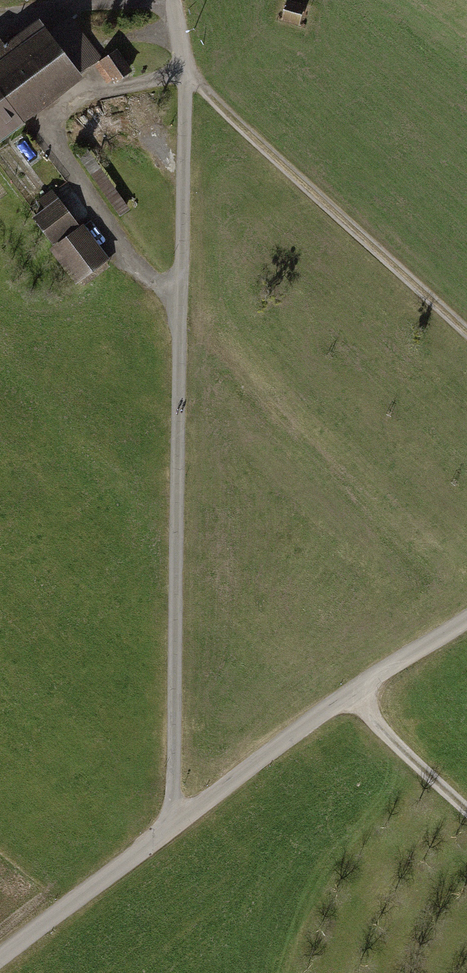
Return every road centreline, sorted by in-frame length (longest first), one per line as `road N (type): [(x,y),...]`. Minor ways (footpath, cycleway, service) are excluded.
road 1 (unclassified): [(176,825),(184,74),(173,0)]
road 2 (track): [(184,74),(466,333)]
road 3 (unclassified): [(176,825),(351,691),(466,619)]
road 4 (unclassified): [(0,958),(176,825)]
road 5 (track): [(466,810),(351,691)]

